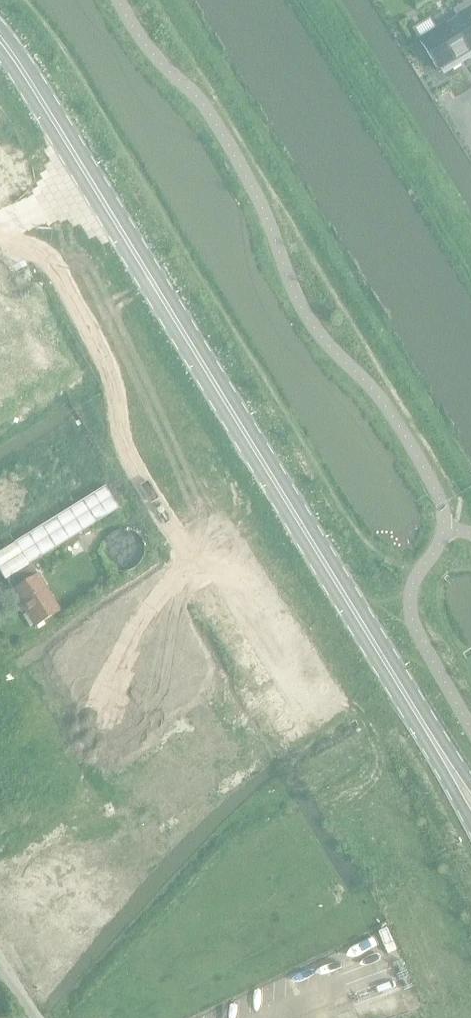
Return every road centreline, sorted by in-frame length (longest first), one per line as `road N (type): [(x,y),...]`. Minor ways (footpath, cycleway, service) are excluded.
road 1 (secondary): [(0,42),(446,766)]
road 2 (residential): [(126,1017),(280,943),(65,547),(6,539),(0,529)]

